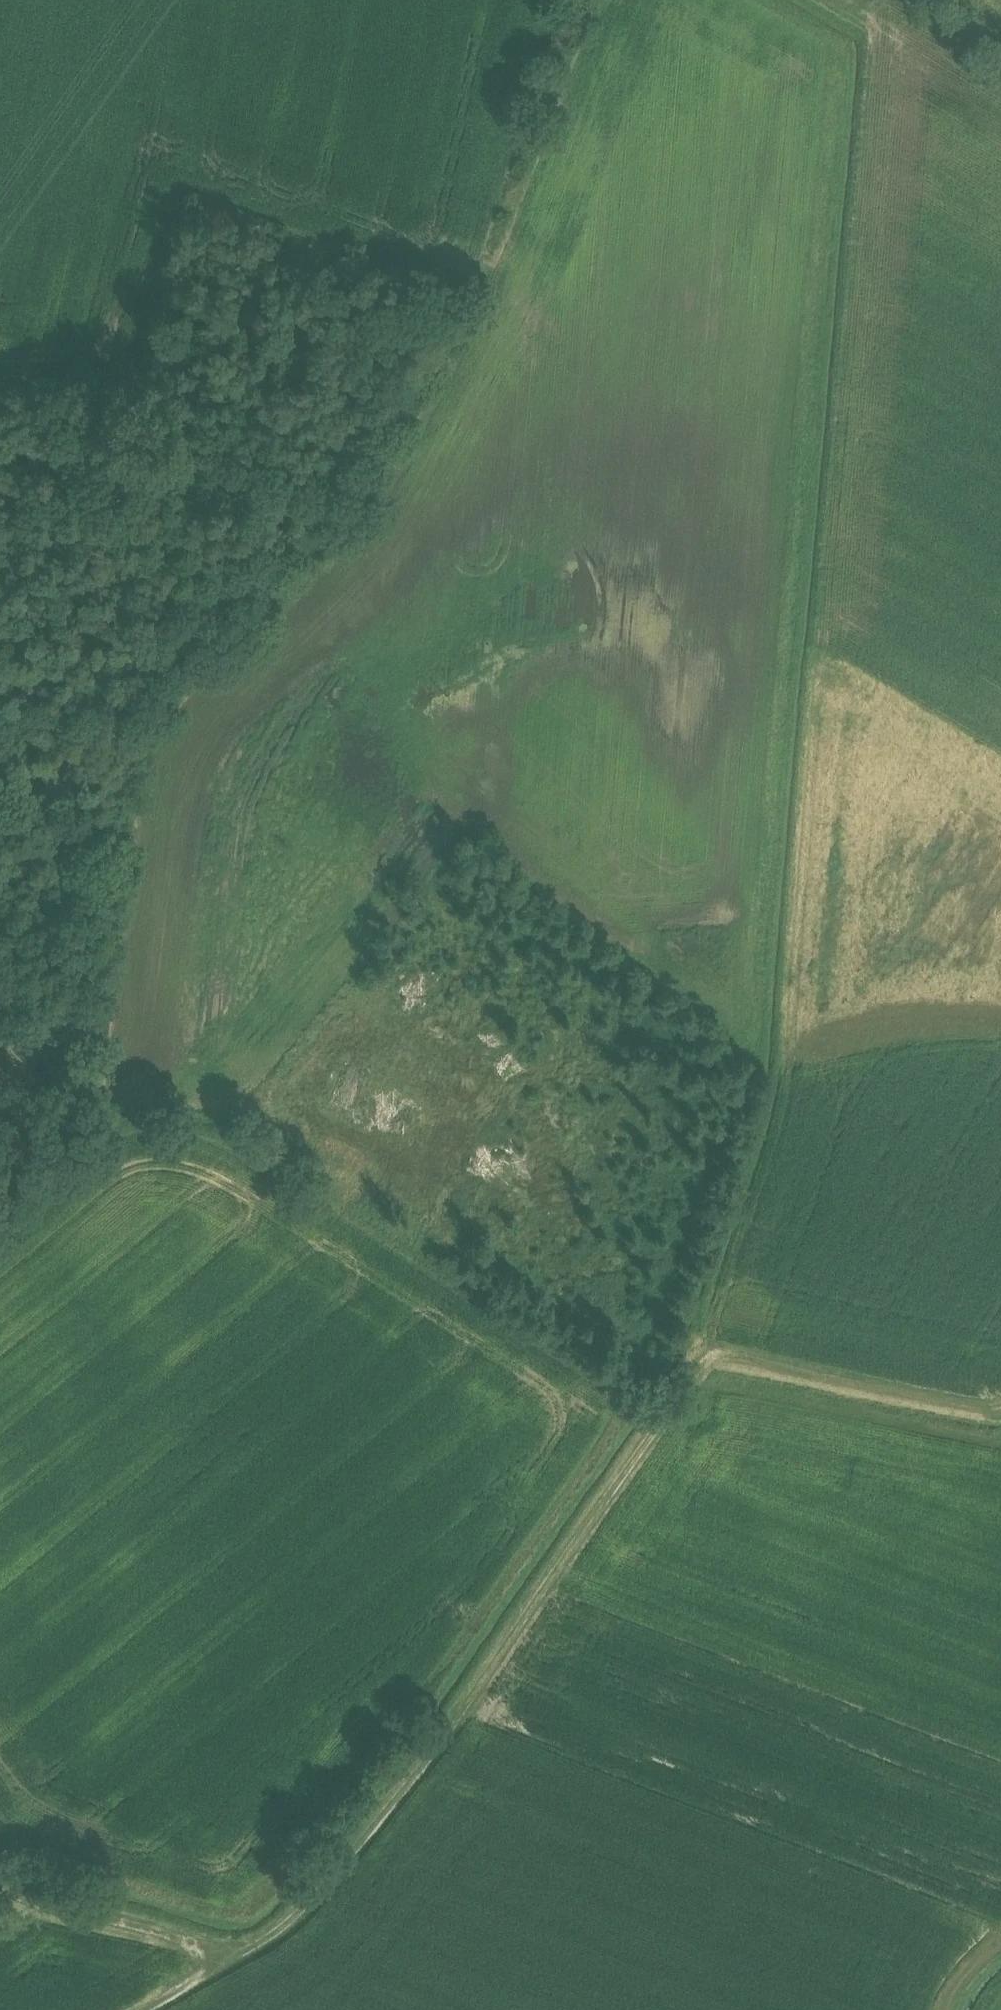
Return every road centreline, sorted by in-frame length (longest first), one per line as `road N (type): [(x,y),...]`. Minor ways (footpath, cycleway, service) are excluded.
road 1 (track): [(140,2009),(306,1893),(710,1361),(1000,1423)]
road 2 (track): [(229,1949),(0,1886)]

